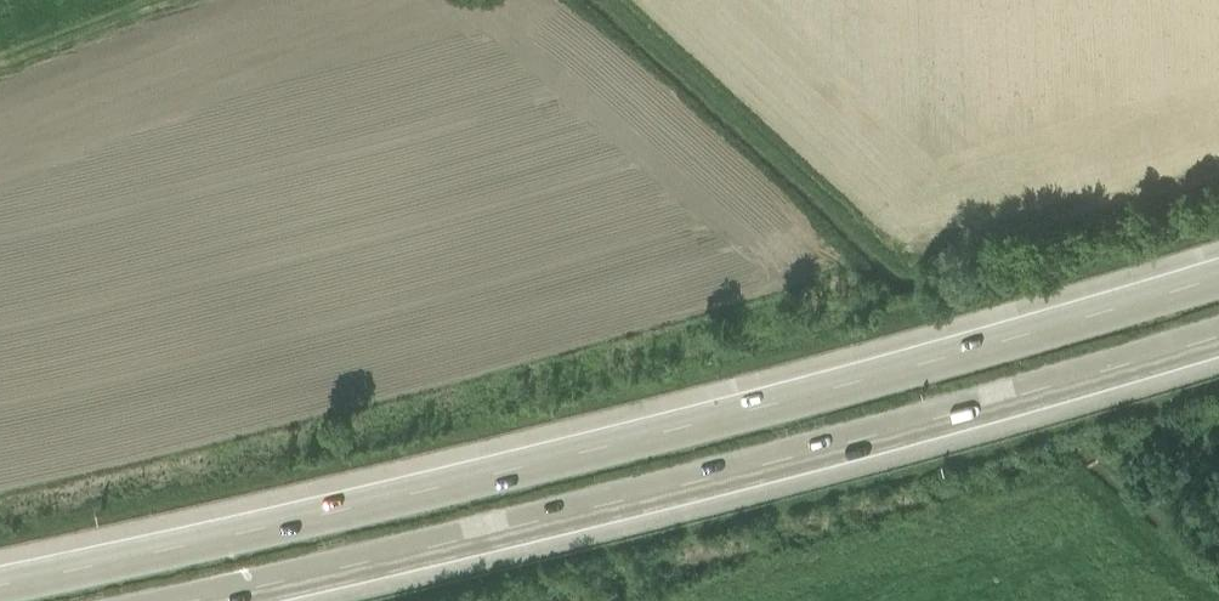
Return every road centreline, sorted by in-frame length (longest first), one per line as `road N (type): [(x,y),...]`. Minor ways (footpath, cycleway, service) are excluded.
road 1 (motorway): [(1218,270),(477,472),(0,581)]
road 2 (motorway): [(184,600),(771,456),(1218,329)]

